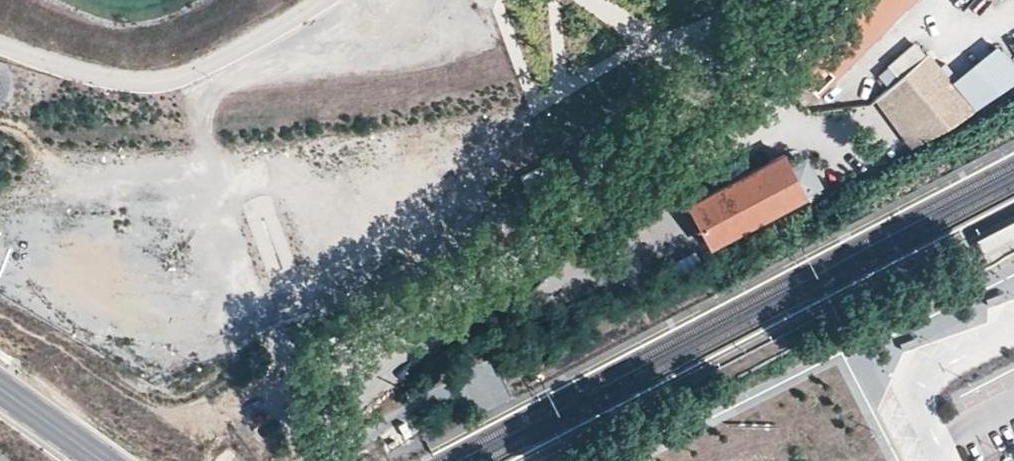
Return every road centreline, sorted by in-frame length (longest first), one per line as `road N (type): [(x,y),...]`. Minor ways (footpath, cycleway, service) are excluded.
road 1 (residential): [(621,145),(751,0)]

